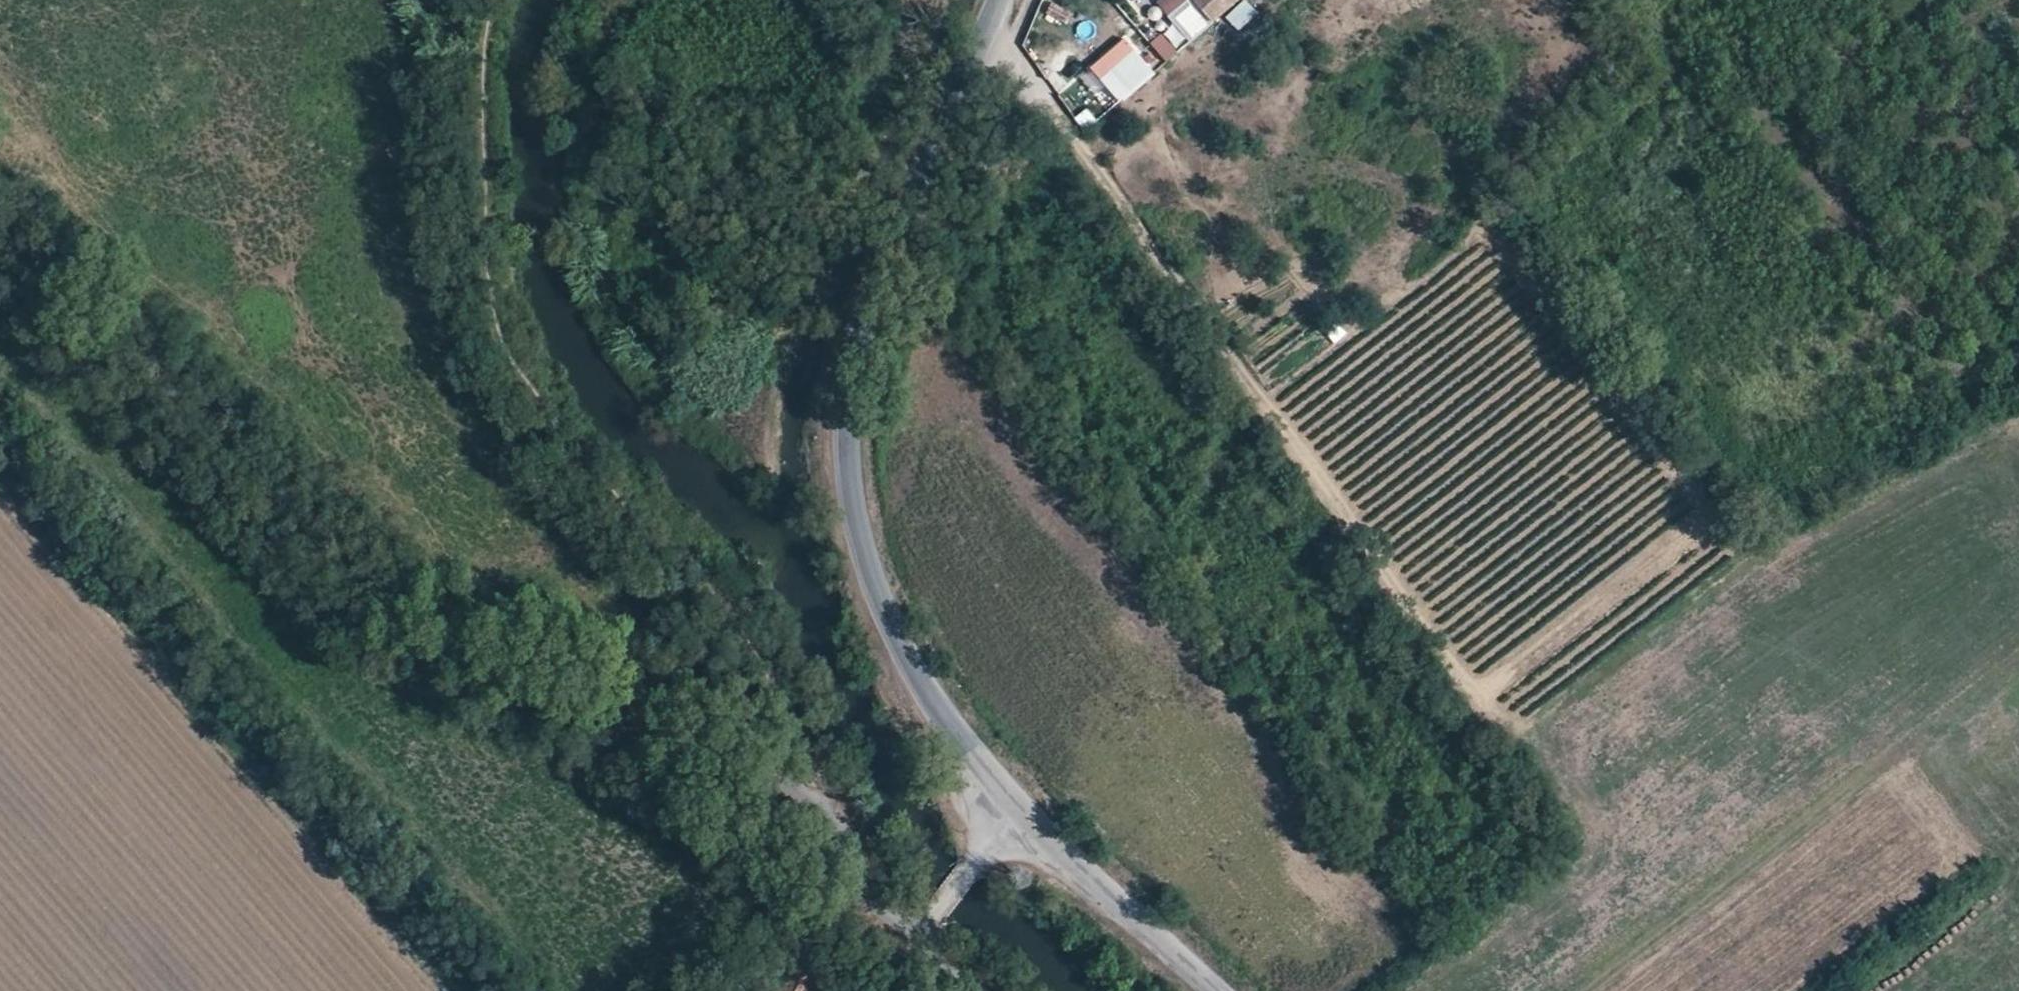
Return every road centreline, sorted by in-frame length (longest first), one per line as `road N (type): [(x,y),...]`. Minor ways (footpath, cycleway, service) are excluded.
road 1 (unclassified): [(0,225),(353,572),(422,622),(754,776),(813,821),(913,939)]
road 2 (unclassified): [(993,0),(879,307),(849,421),(854,505),(898,641),(1023,811)]
road 3 (unclassified): [(1023,811),(1217,990)]

